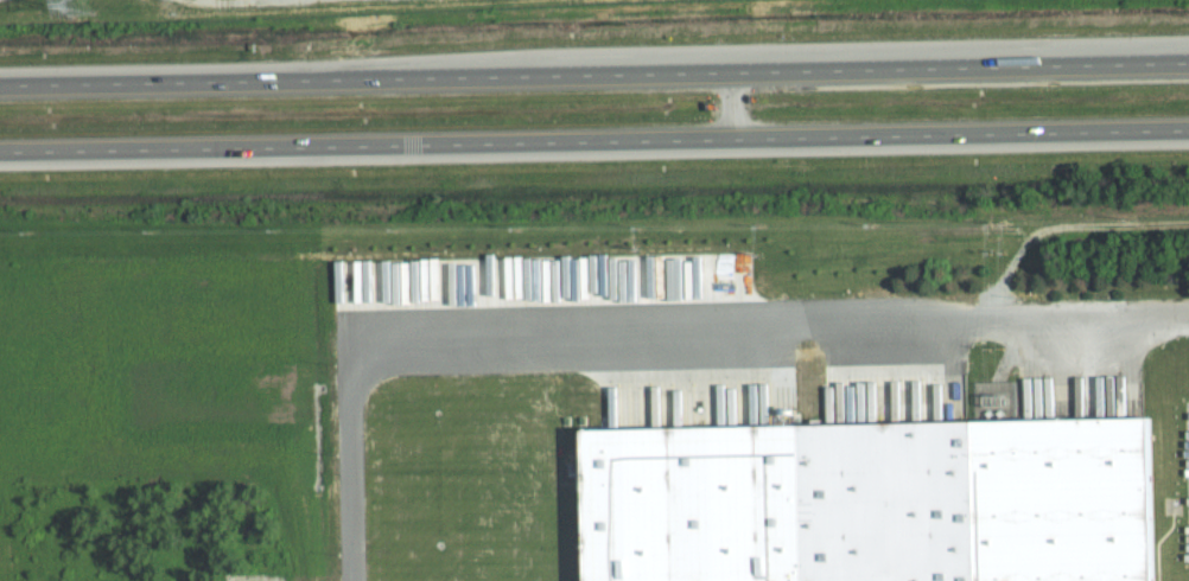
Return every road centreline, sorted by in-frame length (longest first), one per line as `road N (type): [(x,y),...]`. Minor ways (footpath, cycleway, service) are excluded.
road 1 (motorway): [(0,152),(1188,130)]
road 2 (motorway): [(1188,63),(0,85)]

